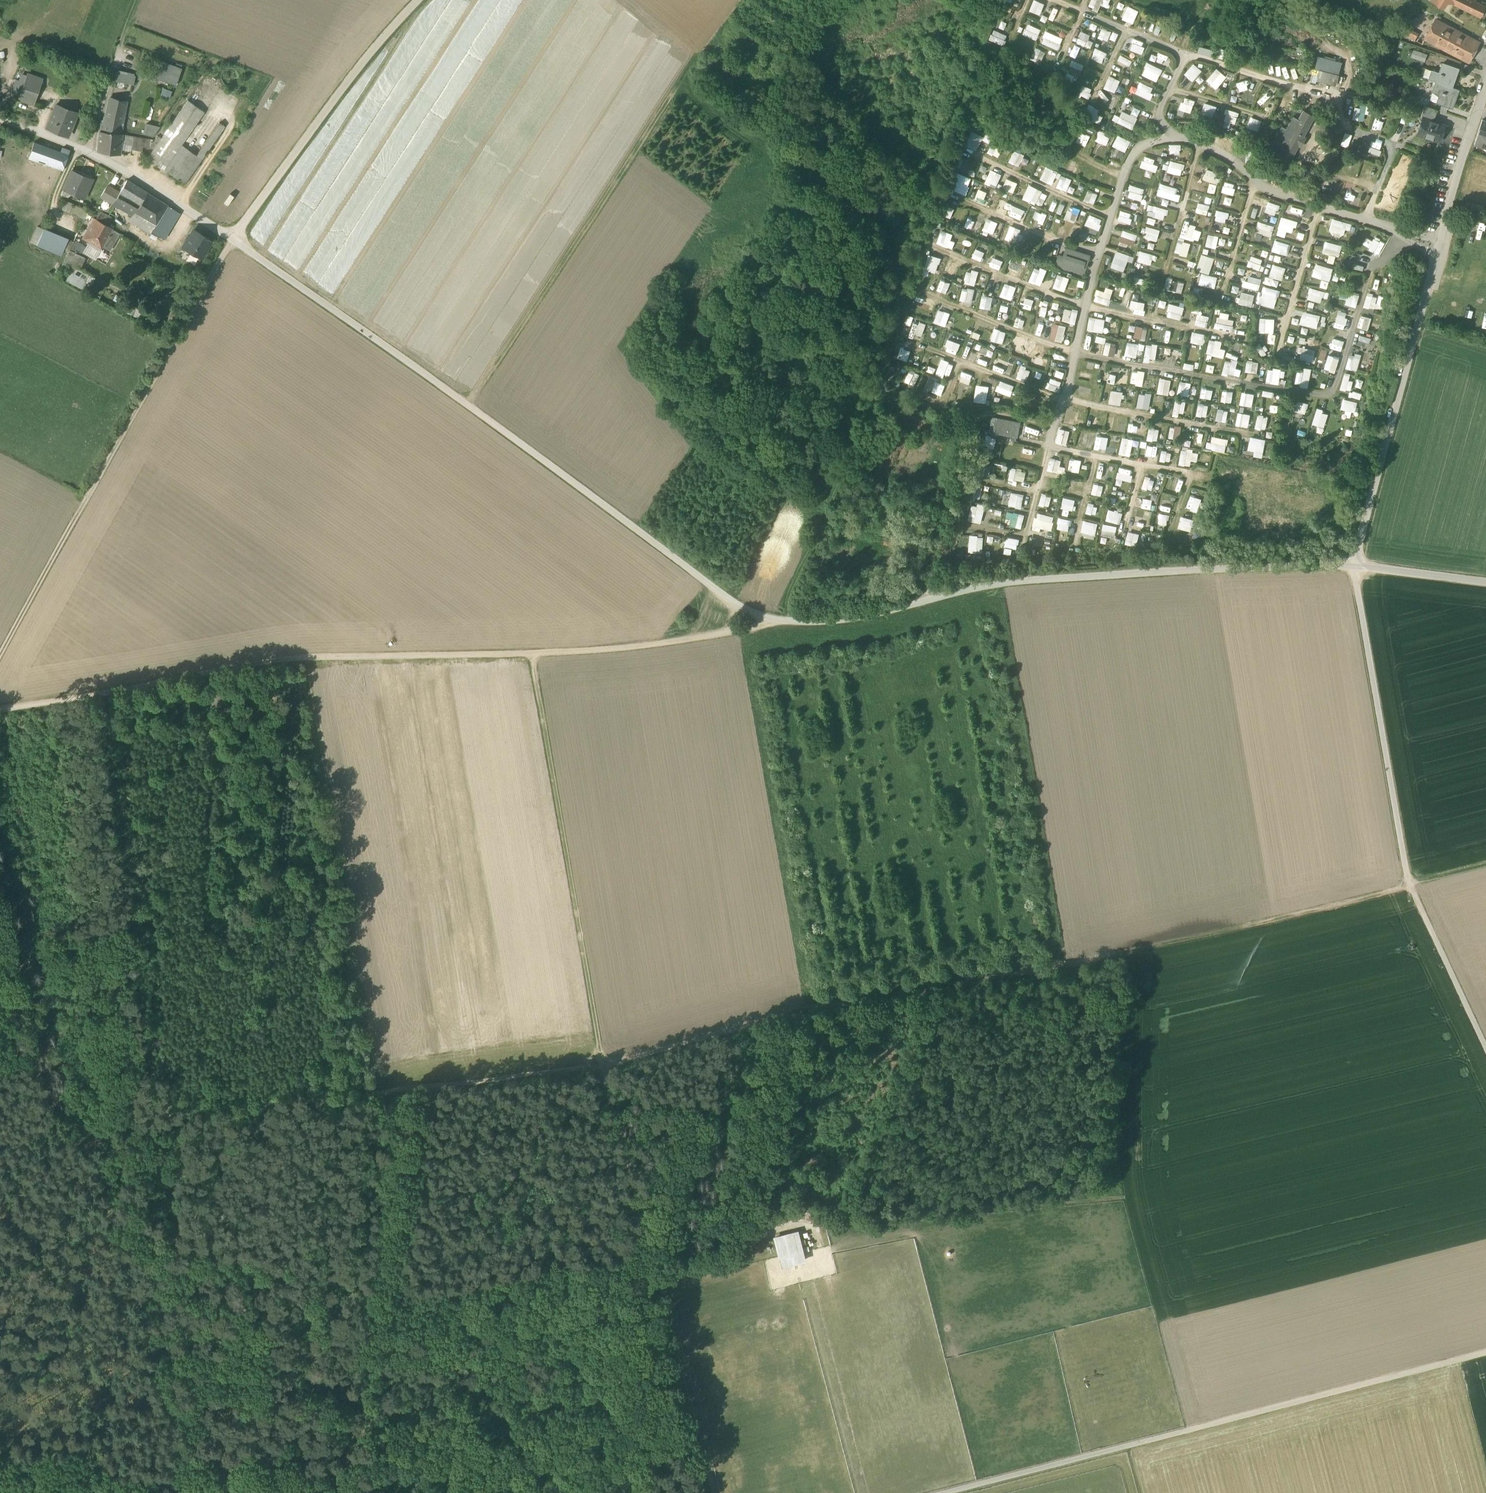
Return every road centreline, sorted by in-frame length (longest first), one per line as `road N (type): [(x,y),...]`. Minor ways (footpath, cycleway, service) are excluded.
road 1 (unclassified): [(1353,566),(1006,581),(862,617),(785,623),(746,611),(470,405),(157,189),(86,151),(5,123)]
road 2 (track): [(1409,885),(1122,959),(820,1010),(602,1066)]
road 3 (track): [(0,655),(231,239),(418,0)]
road 4 (track): [(942,1492),(1485,1353)]
road 5 (track): [(0,709),(300,658),(530,653)]
road 6 (track): [(854,451),(778,628),(530,653)]
road 7 (track): [(430,1087),(0,1138)]
road 8 (track): [(530,653),(602,1066)]
road 9 (track): [(1409,885),(1353,566)]
road 10 (residential): [(1485,81),(1415,327)]
road 11 (unclassified): [(1415,327),(1353,566)]
road 12 (track): [(658,1278),(715,1492)]
road 13 (track): [(602,1066),(658,1278)]
road 14 (track): [(430,1087),(414,1281)]
road 15 (track): [(1485,1045),(1409,885)]
road 16 (track): [(602,1066),(430,1087)]
road 17 (track): [(658,1278),(783,1225),(812,1233)]
road 18 (track): [(86,151),(138,0)]
road 19 (unclassified): [(1485,581),(1353,566)]

